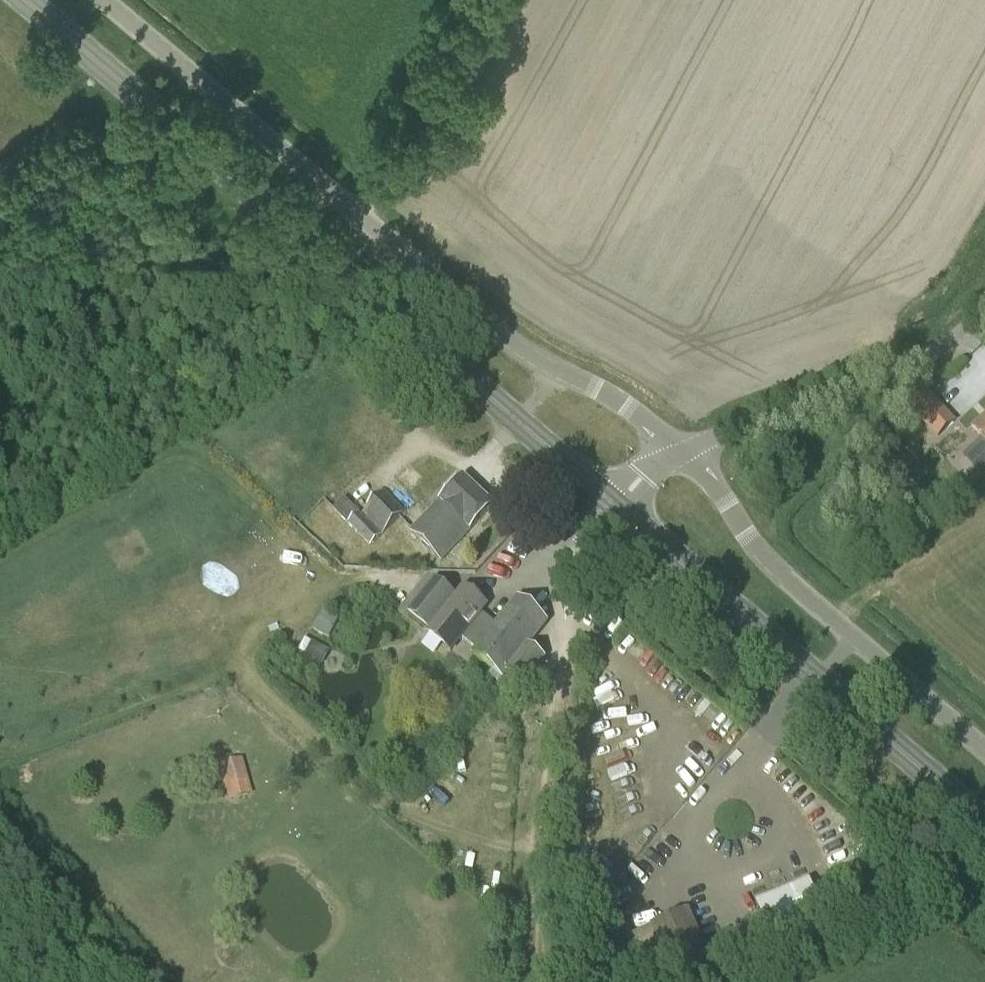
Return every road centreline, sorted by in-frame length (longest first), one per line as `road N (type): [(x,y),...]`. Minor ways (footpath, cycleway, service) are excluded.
road 1 (primary): [(616,504),(26,0)]
road 2 (unclassified): [(679,453),(634,411),(541,364),(489,324),(106,0)]
road 3 (primary): [(984,823),(616,504)]
road 4 (unclassified): [(984,750),(793,584),(751,543),(722,493),(679,453)]
road 5 (unclassified): [(679,453),(913,365),(954,342),(984,305)]
road 6 (track): [(553,828),(565,587),(585,537),(616,504)]
road 7 (track): [(541,981),(553,828)]

